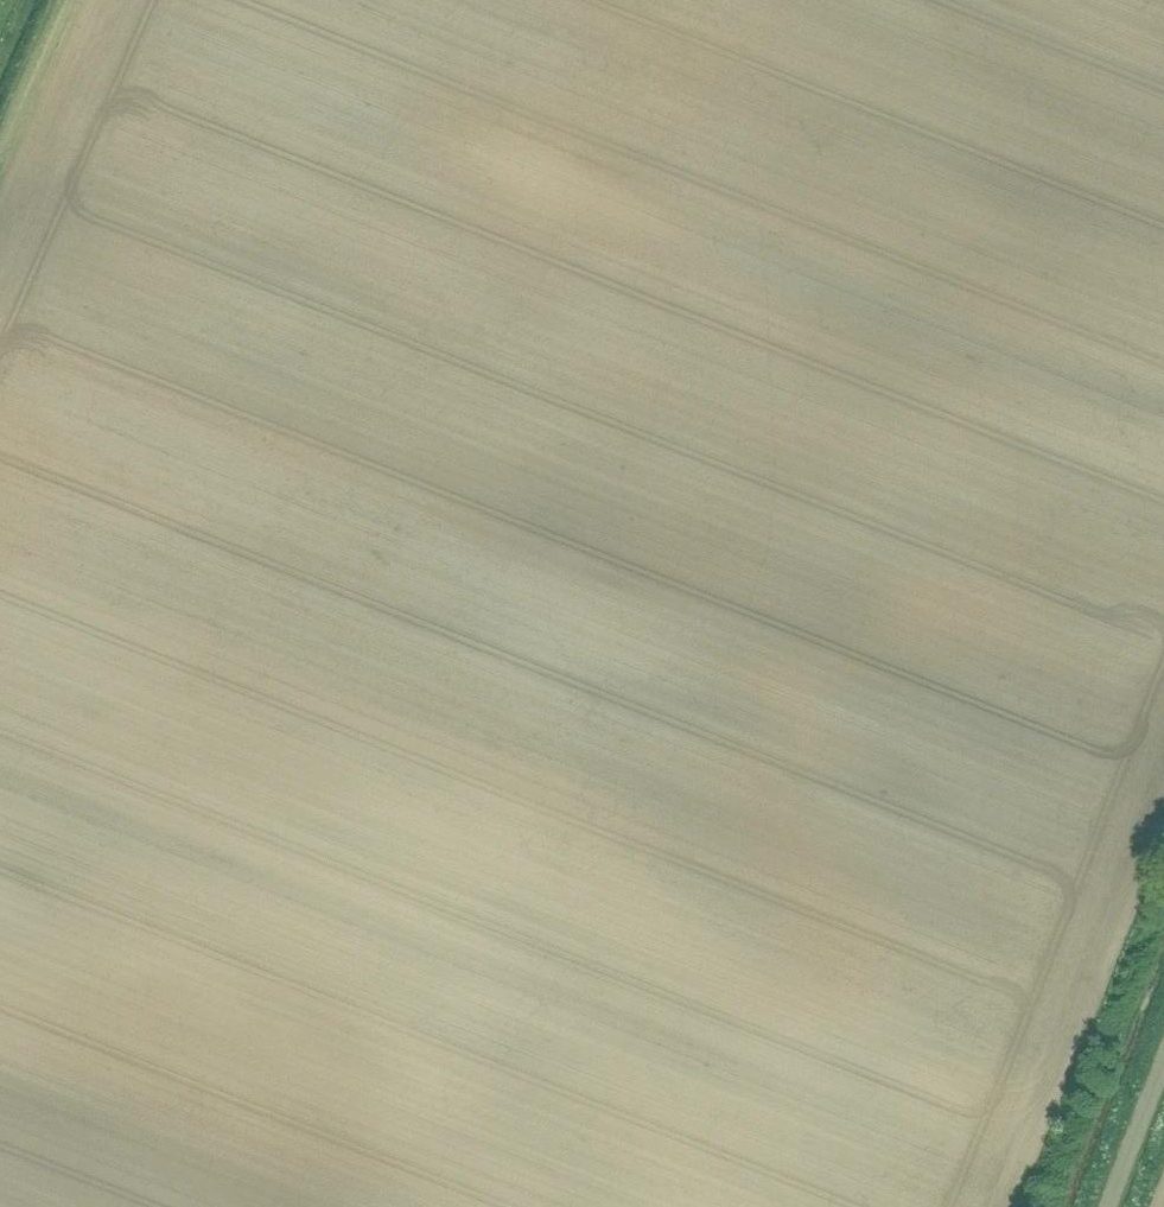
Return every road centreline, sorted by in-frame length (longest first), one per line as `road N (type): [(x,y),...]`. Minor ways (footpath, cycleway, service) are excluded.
road 1 (unclassified): [(1106,1206),(1163,1058)]

